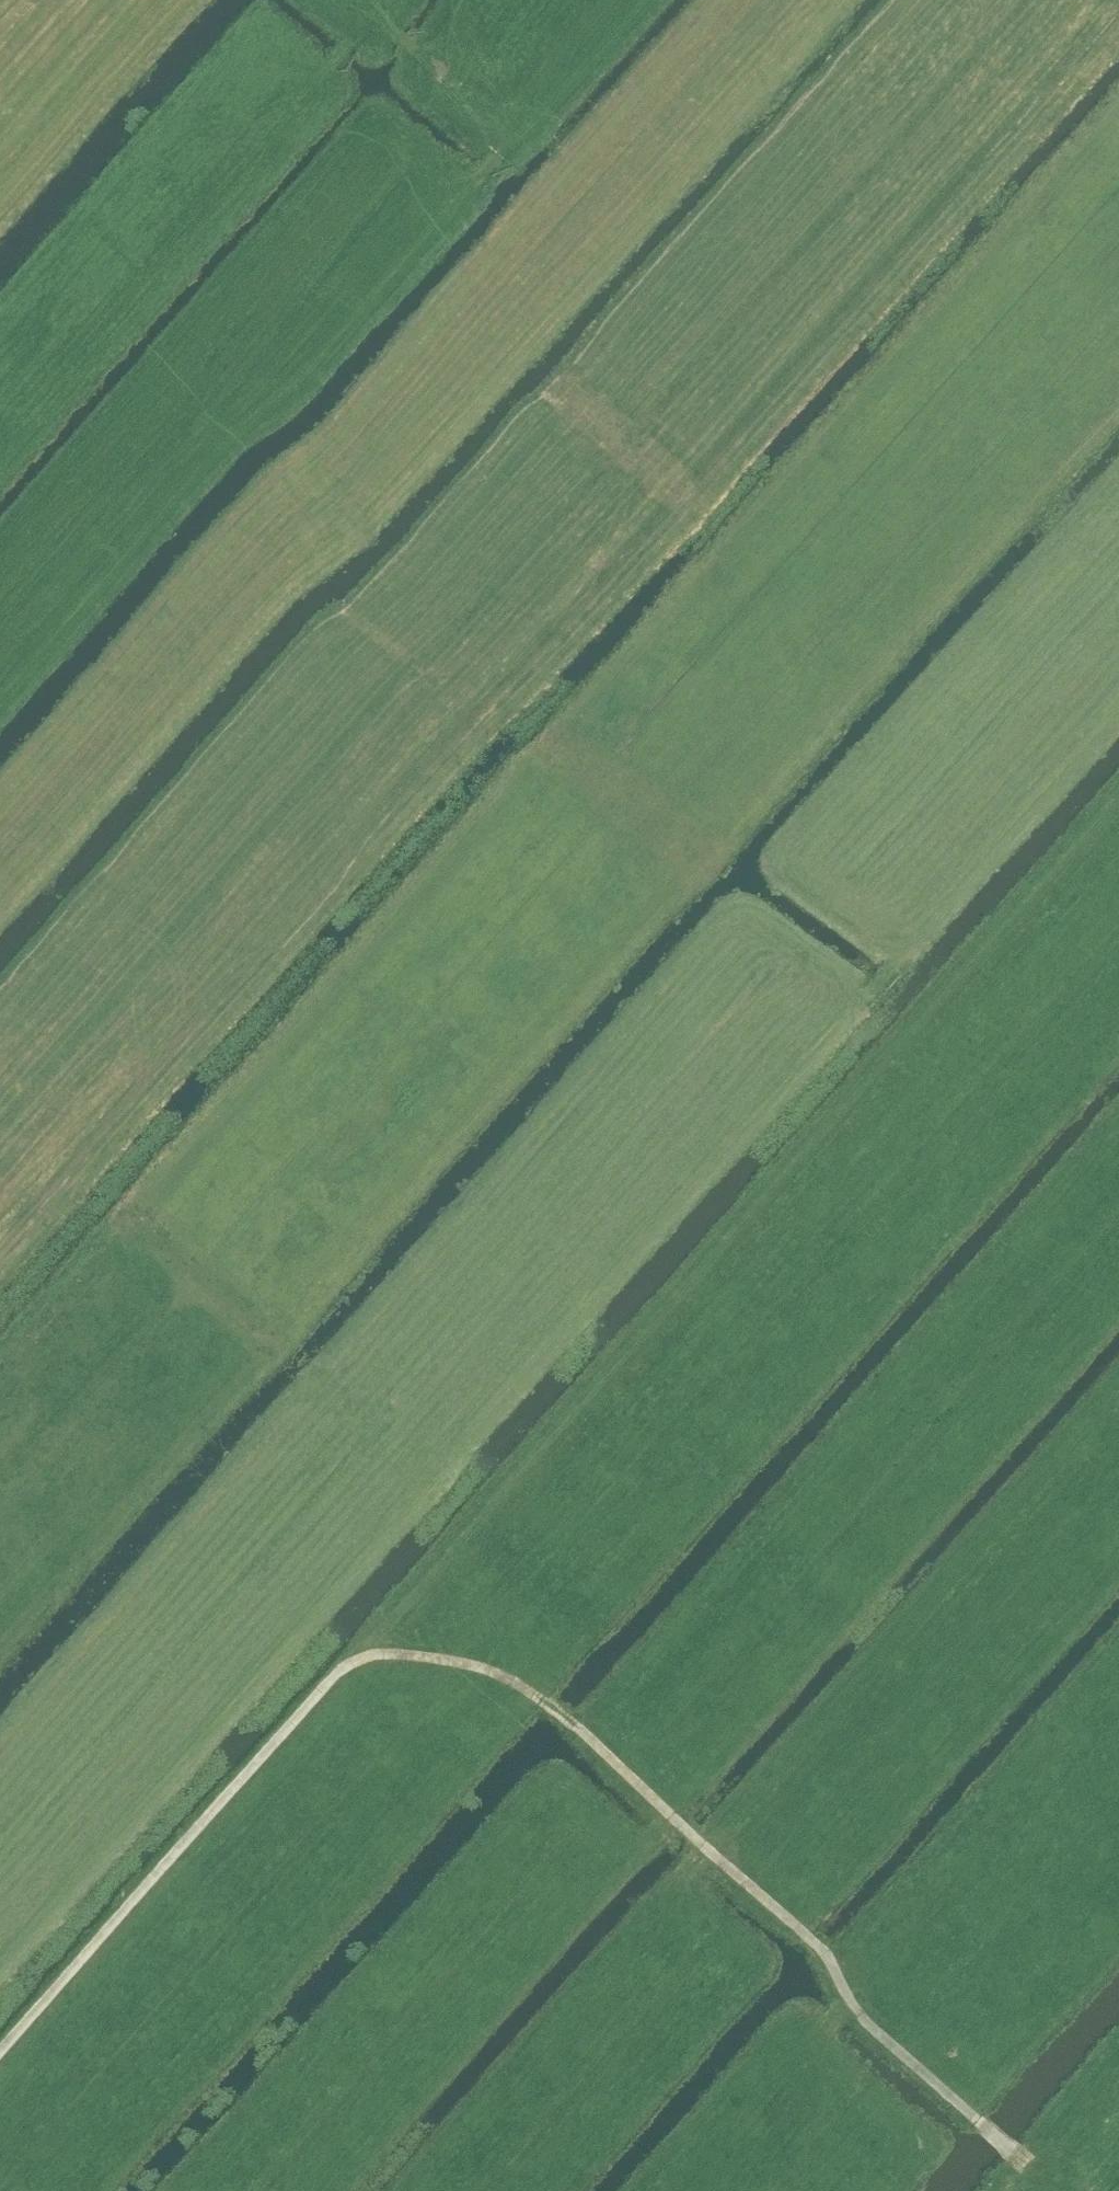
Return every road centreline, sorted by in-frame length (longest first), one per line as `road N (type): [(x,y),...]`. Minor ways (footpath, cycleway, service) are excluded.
road 1 (track): [(976,2120),(850,2005),(831,1961),(586,1734),(515,1683),(476,1666),(388,1656),(335,1677),(0,2055)]

